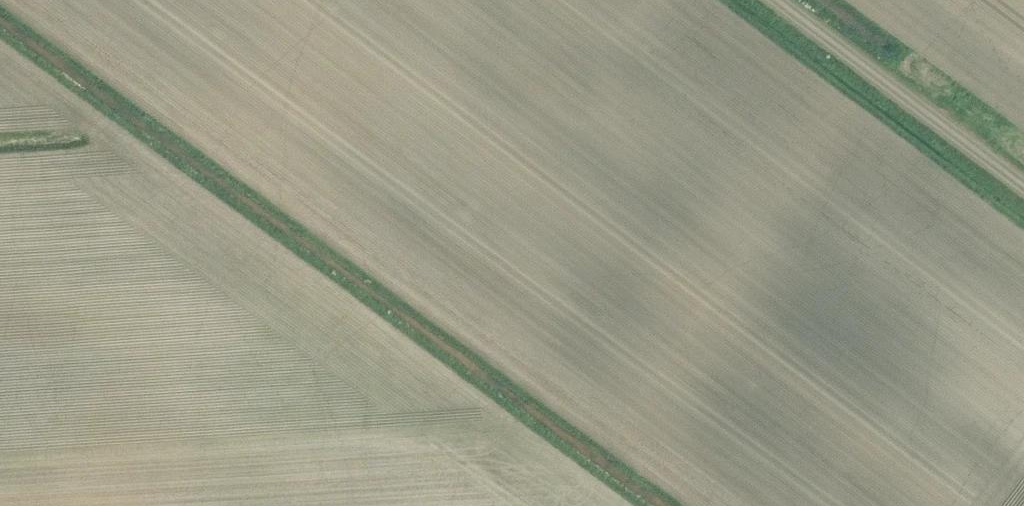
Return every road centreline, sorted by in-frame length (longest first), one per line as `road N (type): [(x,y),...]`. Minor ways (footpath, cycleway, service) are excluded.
road 1 (unclassified): [(1023,187),(776,0)]

